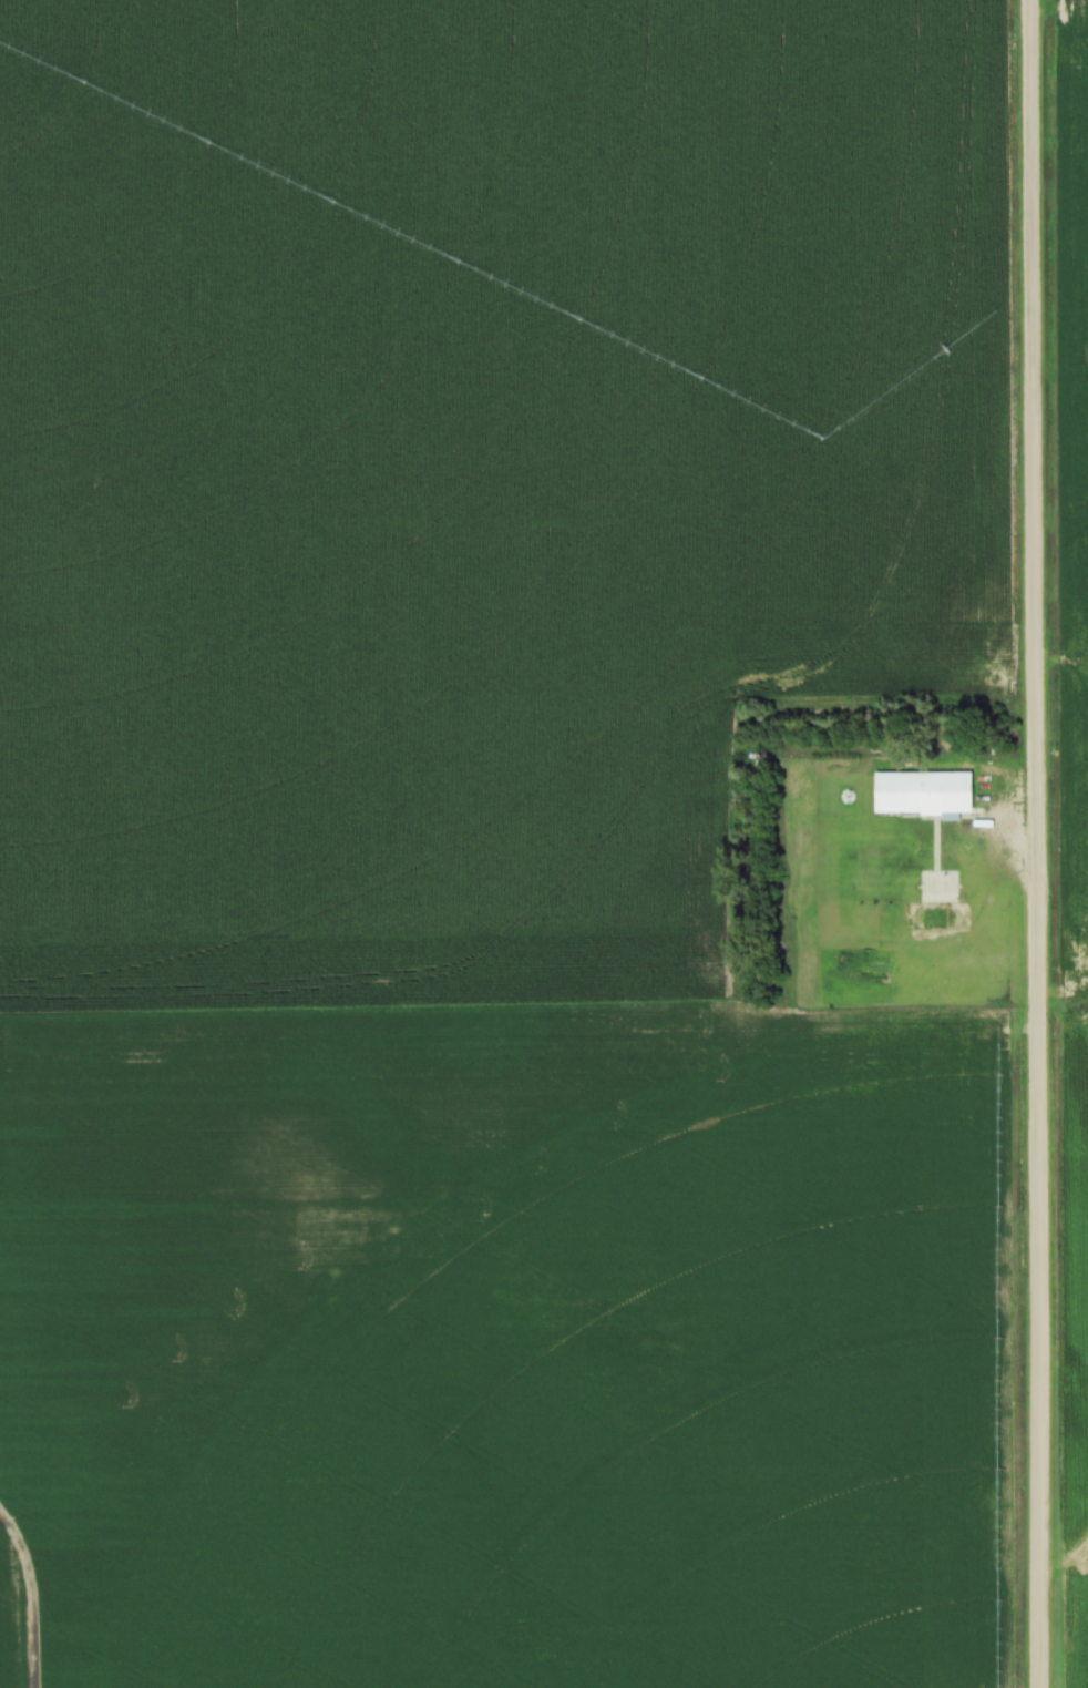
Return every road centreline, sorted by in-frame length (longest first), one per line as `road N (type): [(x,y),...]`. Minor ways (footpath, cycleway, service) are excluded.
road 1 (residential): [(1030,0),(1041,1687)]

